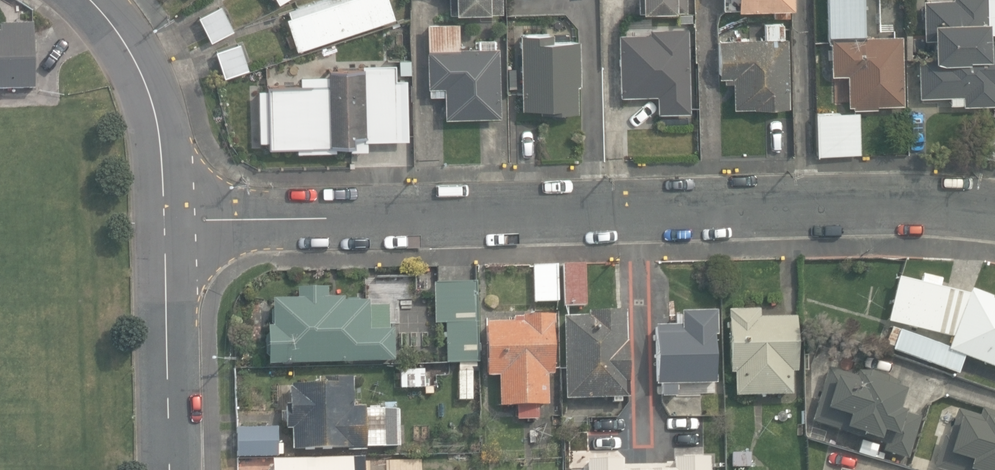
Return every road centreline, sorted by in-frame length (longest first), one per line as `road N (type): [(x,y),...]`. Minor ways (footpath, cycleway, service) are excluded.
road 1 (residential): [(994,211),(166,218)]
road 2 (residential): [(166,218),(170,469)]
road 3 (residential): [(92,0),(139,64),(154,106),(166,218)]

